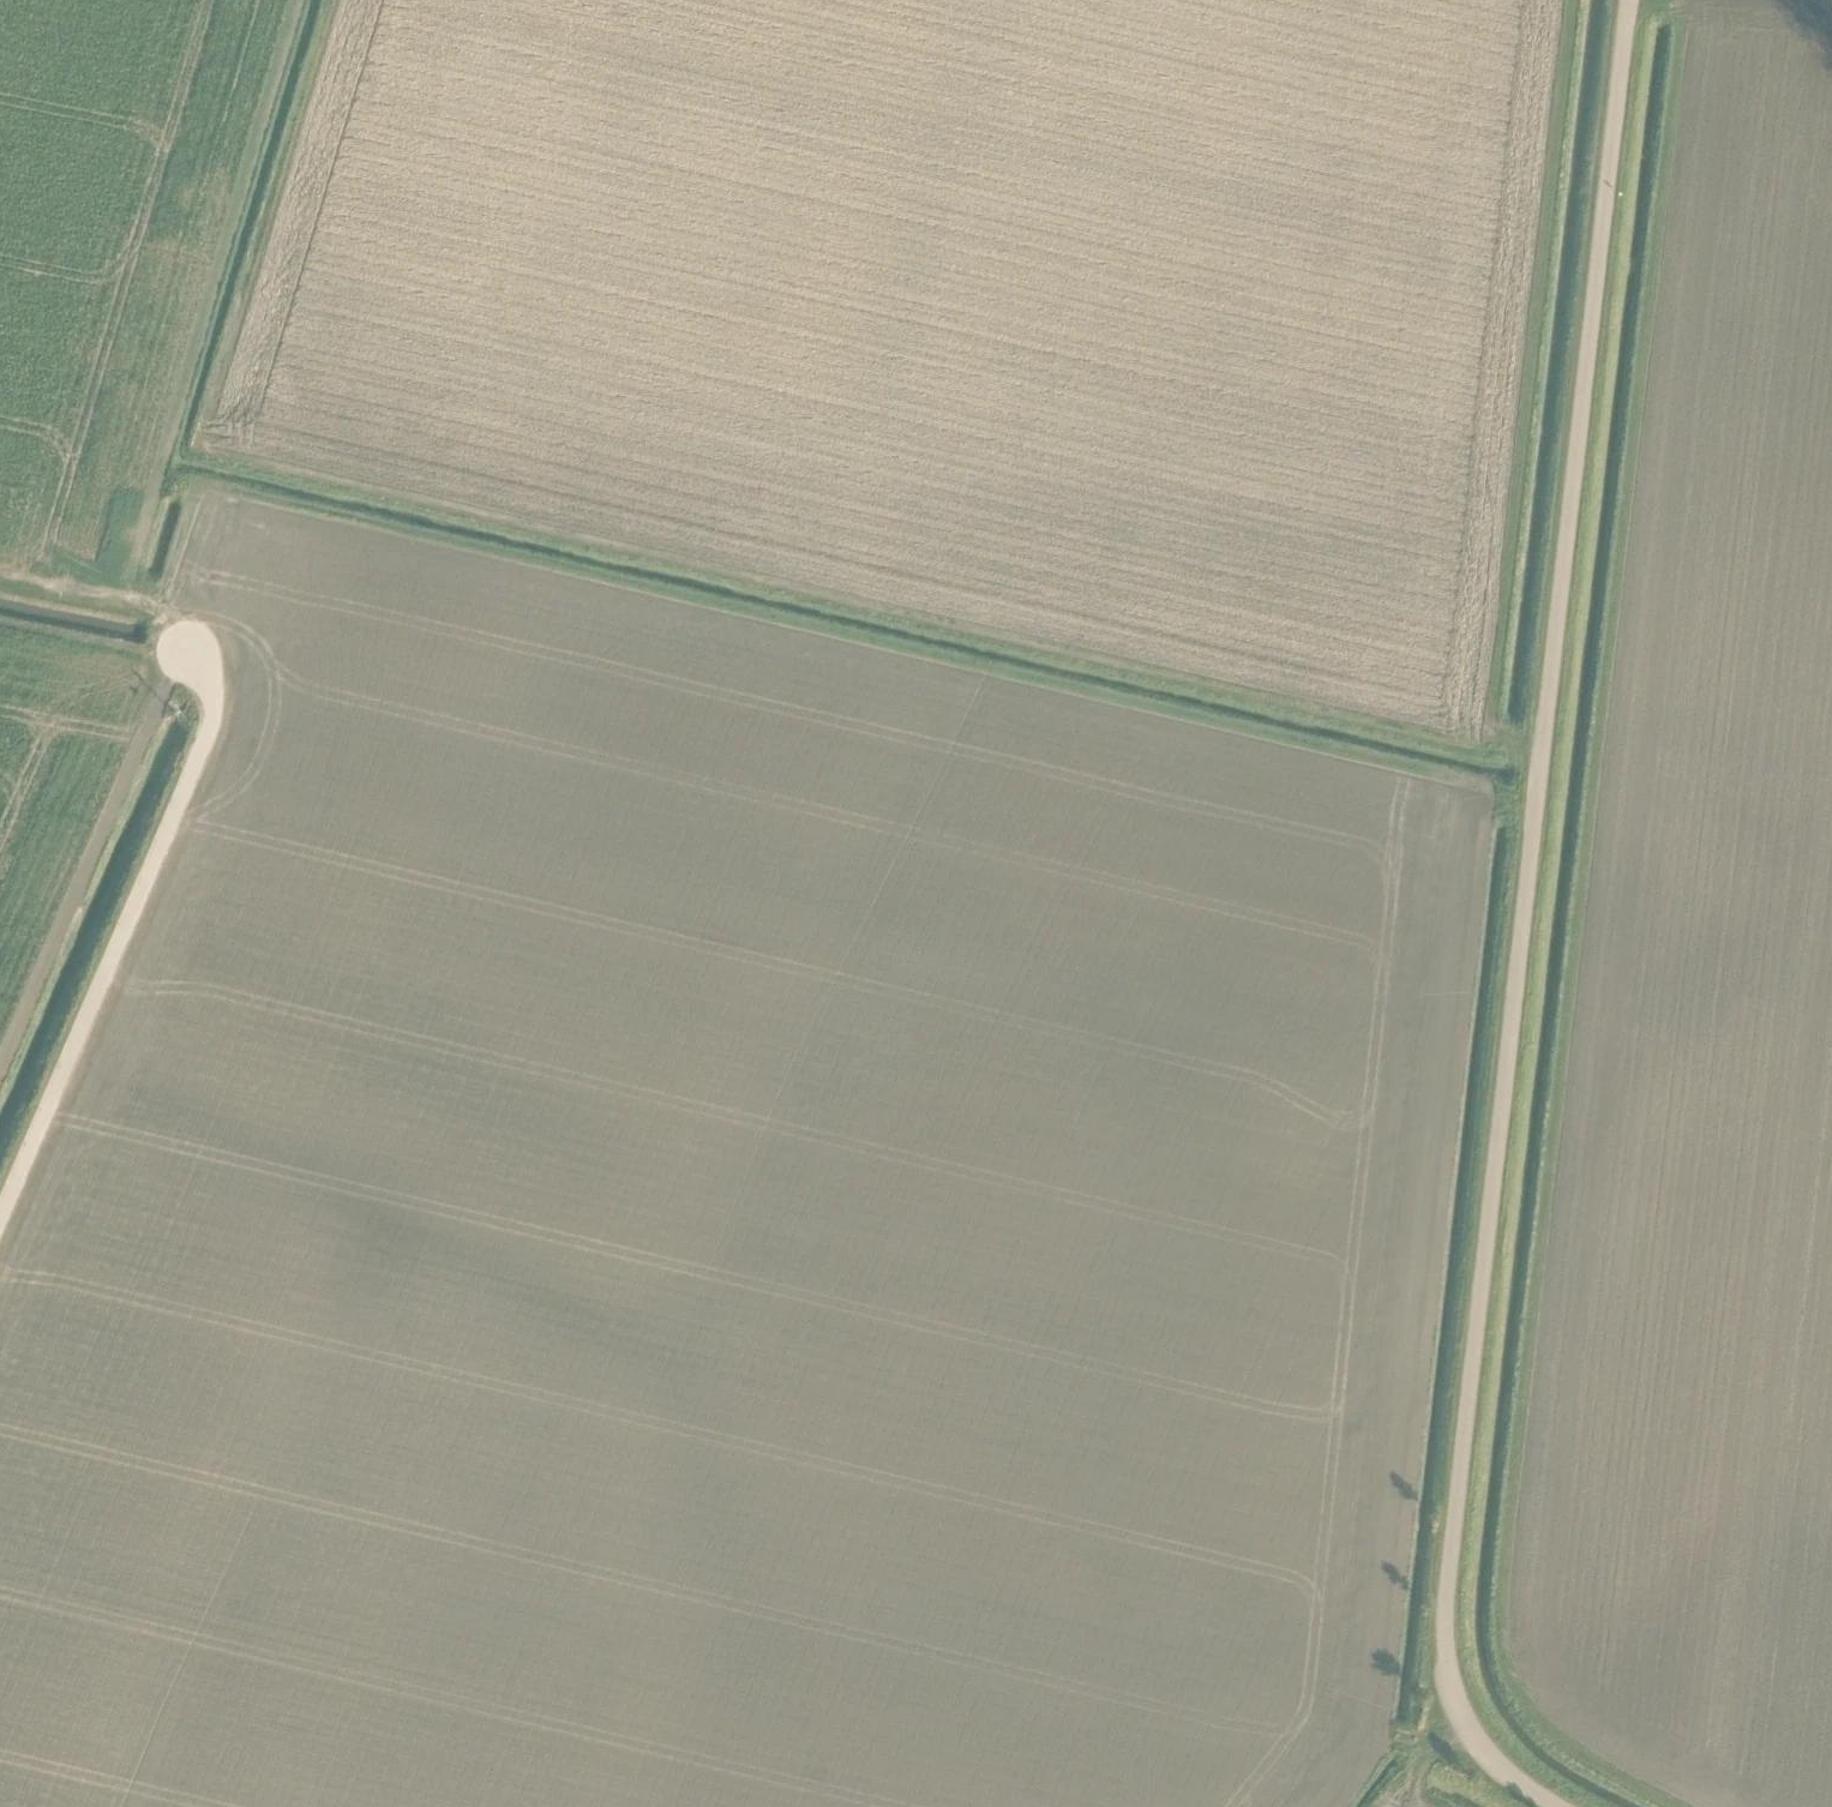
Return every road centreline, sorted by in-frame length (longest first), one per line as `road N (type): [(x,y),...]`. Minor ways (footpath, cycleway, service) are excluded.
road 1 (unclassified): [(1557,1806),(1490,1765),(1457,1707),(1452,1574),(1629,0)]

